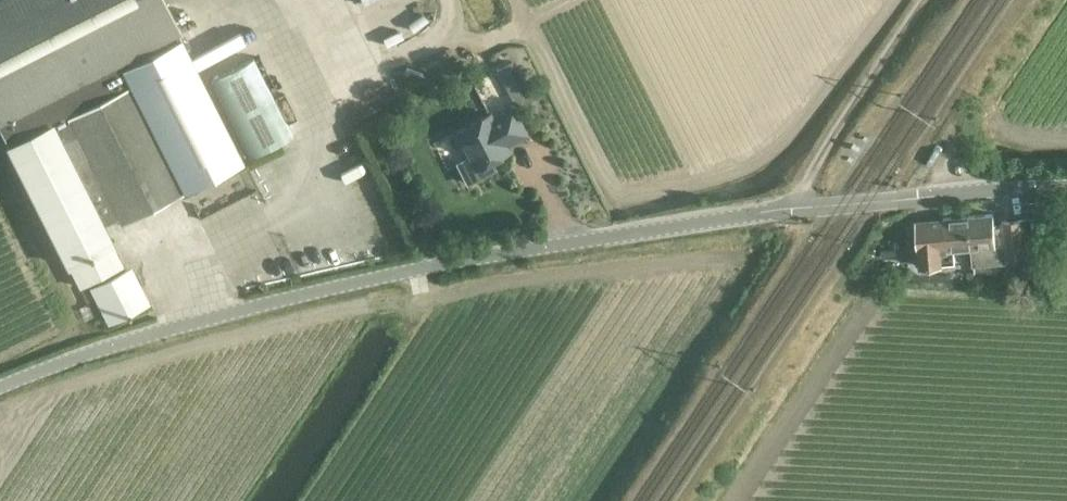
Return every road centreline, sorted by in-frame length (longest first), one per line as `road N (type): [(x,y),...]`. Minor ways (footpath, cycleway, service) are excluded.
road 1 (unclassified): [(0,387),(66,358),(417,269),(791,209),(1023,188)]
road 2 (track): [(310,500),(425,327),(417,269)]
road 3 (track): [(922,0),(791,209)]

